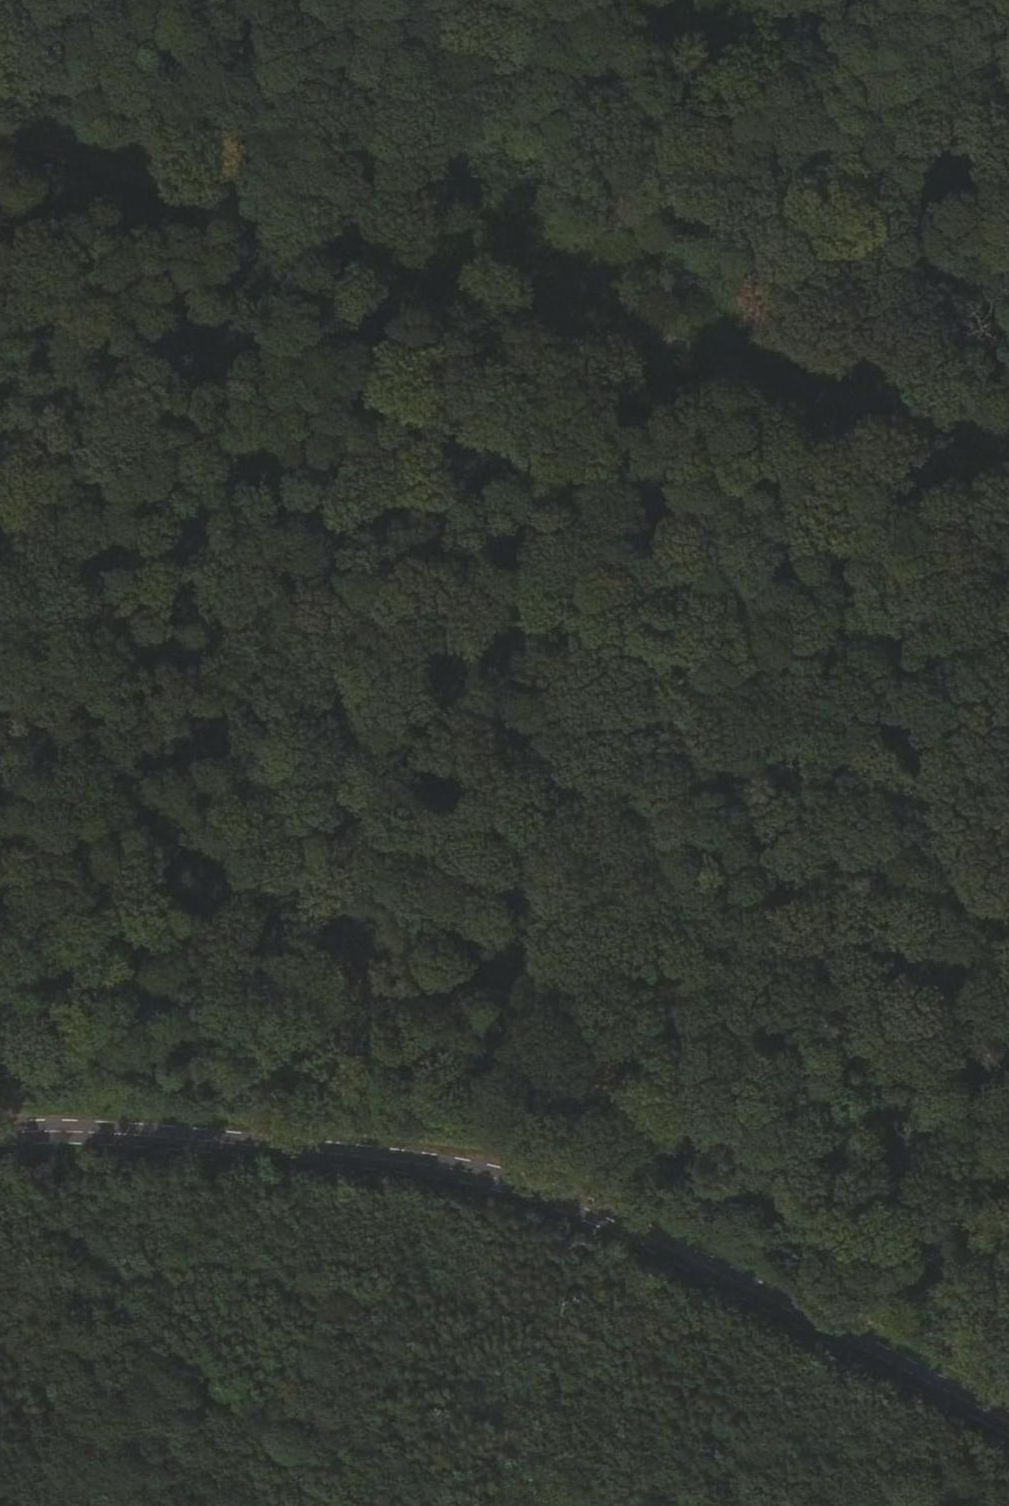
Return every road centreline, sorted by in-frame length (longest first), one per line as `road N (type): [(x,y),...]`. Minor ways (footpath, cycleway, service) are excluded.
road 1 (tertiary): [(1008,1422),(548,1191),(453,1169),(225,1141),(87,1130),(0,1134)]
road 2 (track): [(0,140),(1008,461)]

